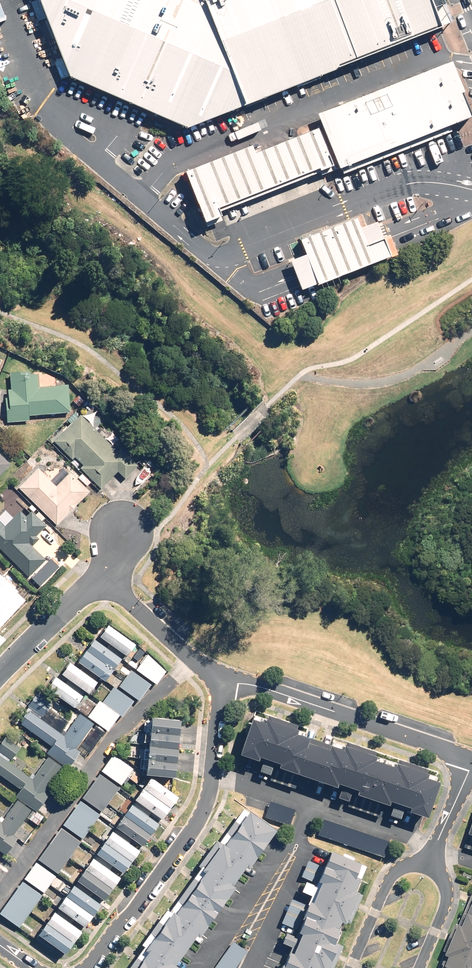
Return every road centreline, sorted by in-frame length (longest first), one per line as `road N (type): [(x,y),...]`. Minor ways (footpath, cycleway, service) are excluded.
road 1 (residential): [(222,679),(204,808),(88,967)]
road 2 (residential): [(222,679),(471,760)]
road 3 (residential): [(103,579),(222,679)]
road 4 (residential): [(348,967),(392,876),(430,864)]
road 5 (residential): [(0,675),(103,579)]

